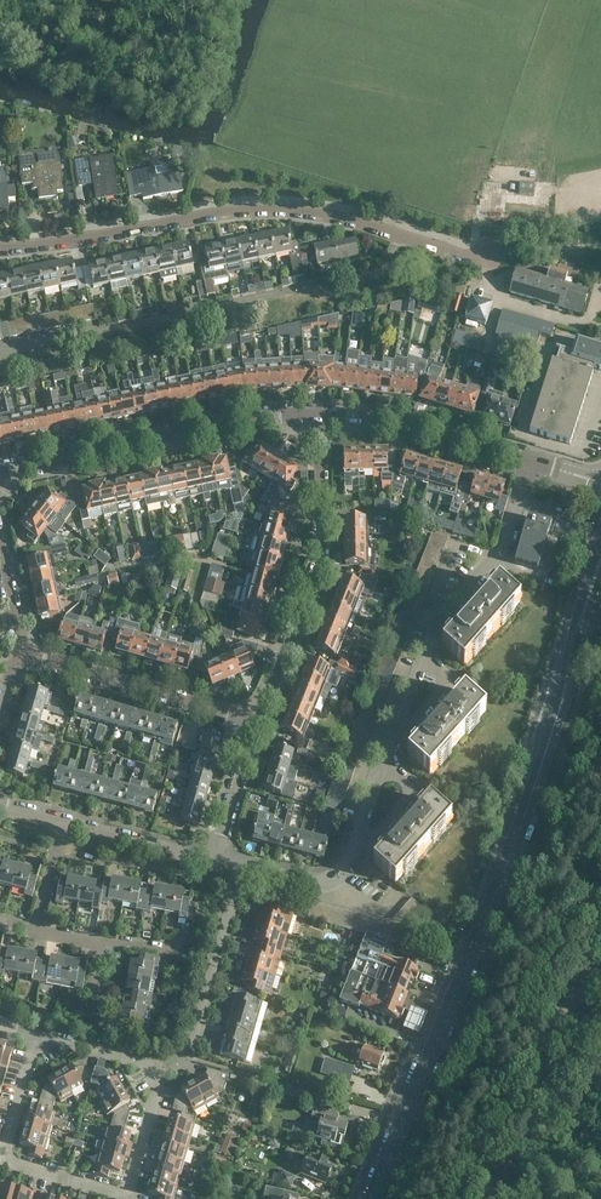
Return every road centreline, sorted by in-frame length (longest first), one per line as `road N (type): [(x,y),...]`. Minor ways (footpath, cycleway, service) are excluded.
road 1 (primary): [(372,1198),(539,773),(600,569)]
road 2 (residential): [(0,248),(274,209),(481,257)]
road 3 (residential): [(159,1065),(127,1196),(6,1163),(38,1035)]
road 4 (tertiary): [(0,475),(174,434),(314,418)]
road 5 (residential): [(258,721),(320,549),(314,418)]
road 6 (residential): [(258,721),(20,652)]
road 7 (tertiary): [(314,418),(389,420),(530,462)]
road 8 (residential): [(181,1055),(242,867)]
road 9 (residential): [(431,622),(501,559),(530,462)]
road 10 (residential): [(67,823),(215,860)]
road 11 (residential): [(215,860),(258,721)]
road 12 (residential): [(242,867),(327,878),(350,845)]
road 13 (residential): [(159,1065),(38,1035)]
road 14 (residential): [(350,845),(376,834),(410,793),(400,775),(383,767)]

